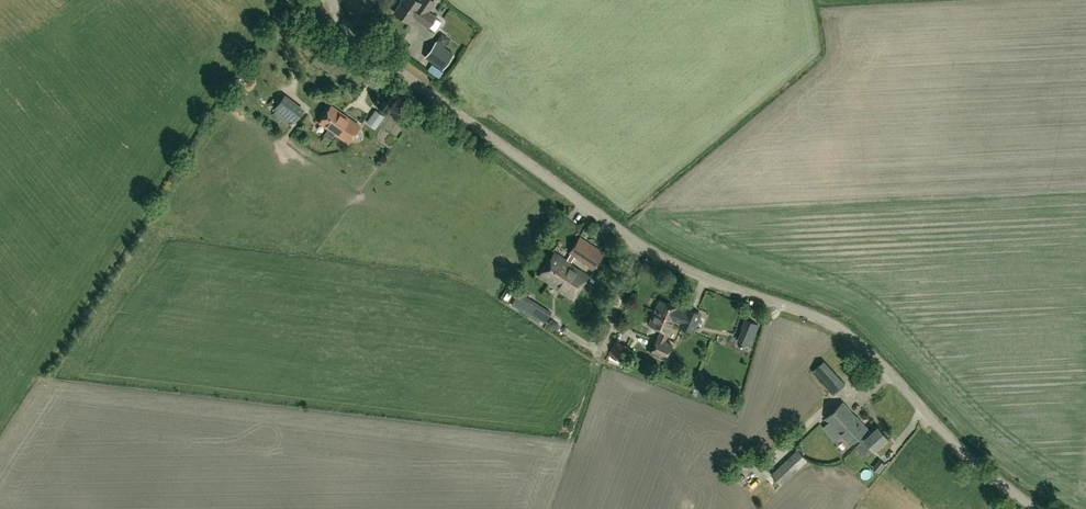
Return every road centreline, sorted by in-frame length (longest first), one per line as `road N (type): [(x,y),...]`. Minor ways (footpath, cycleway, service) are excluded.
road 1 (unclassified): [(1042,508),(951,436),(849,332),(720,286),(648,247),(344,30)]

